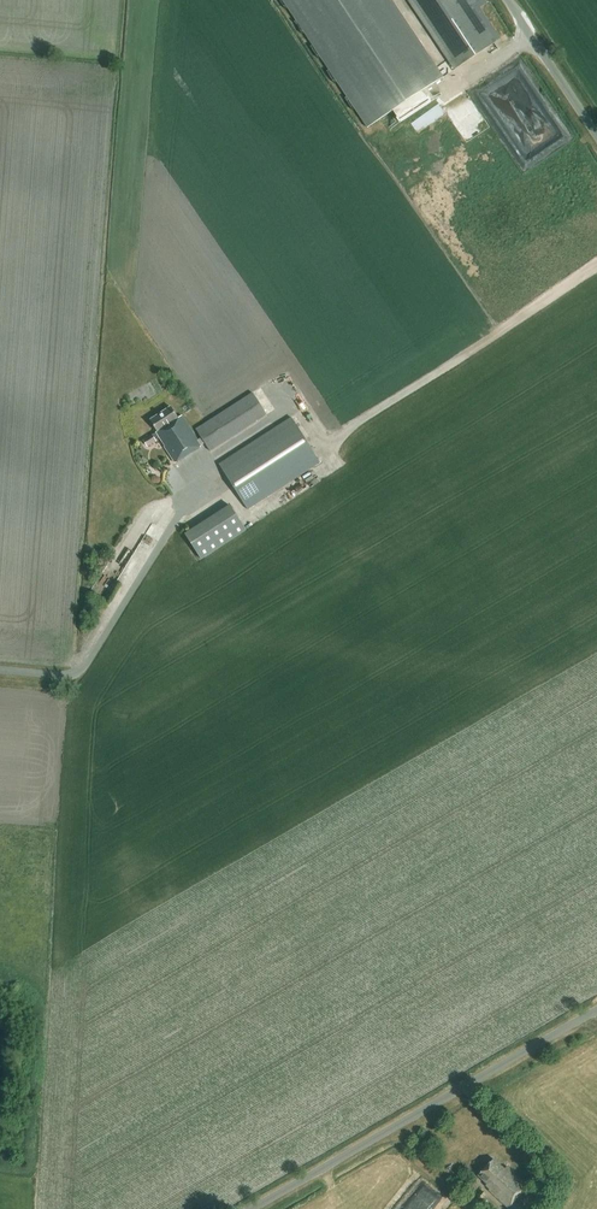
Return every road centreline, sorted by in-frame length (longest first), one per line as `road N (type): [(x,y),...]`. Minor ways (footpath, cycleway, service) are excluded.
road 1 (unclassified): [(252,1208),(596,1009)]
road 2 (track): [(340,437),(596,266)]
road 3 (unclassified): [(596,135),(507,0)]

